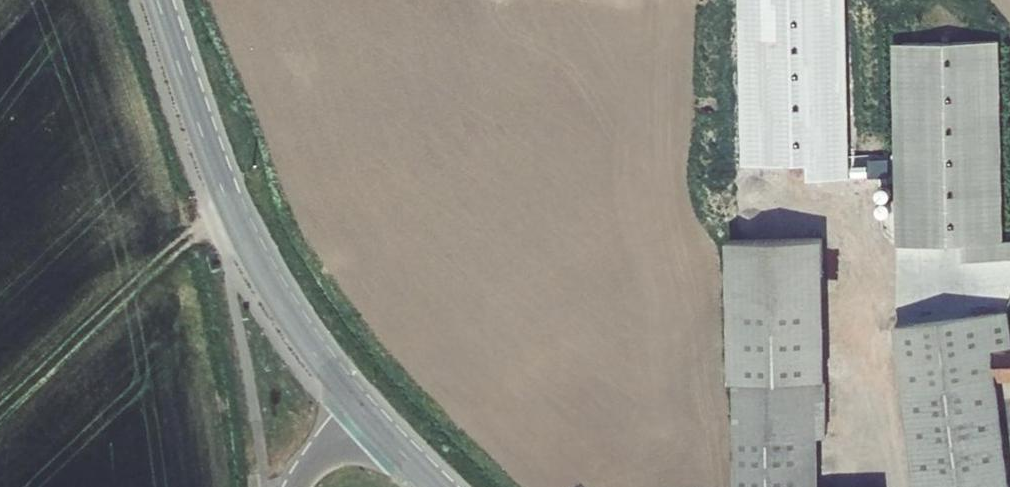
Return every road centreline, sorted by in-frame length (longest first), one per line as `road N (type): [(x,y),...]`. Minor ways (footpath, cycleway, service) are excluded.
road 1 (secondary): [(158,0),(245,241),(306,342),(367,416)]

